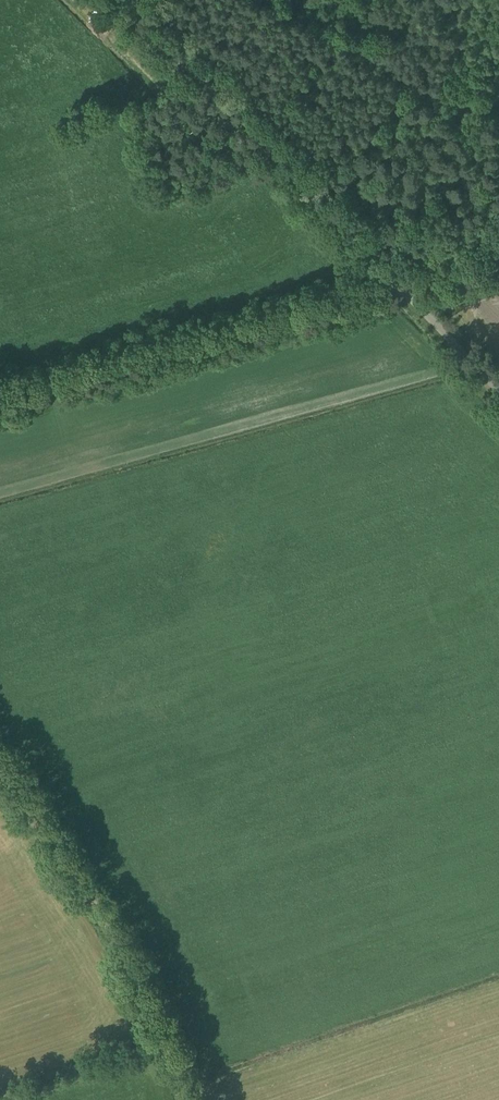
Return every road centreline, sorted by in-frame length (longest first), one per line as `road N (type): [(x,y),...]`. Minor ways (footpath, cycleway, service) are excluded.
road 1 (unclassified): [(0,397),(400,287)]
road 2 (unclassified): [(400,287),(124,0)]
road 3 (unclassified): [(187,1099),(106,923),(0,766)]
road 4 (unclassified): [(498,390),(400,287)]
road 5 (track): [(310,194),(356,155),(396,90)]
road 6 (track): [(396,90),(348,60),(379,0)]

